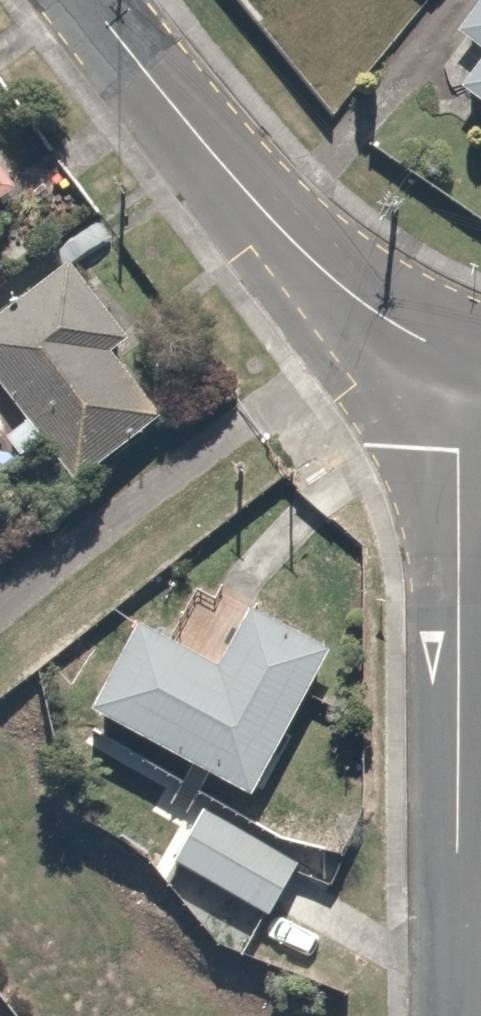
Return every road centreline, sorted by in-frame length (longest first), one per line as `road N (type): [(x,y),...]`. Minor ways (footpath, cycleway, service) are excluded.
road 1 (residential): [(480,379),(461,450),(465,785),(457,1015)]
road 2 (residential): [(480,366),(382,317),(290,237),(90,0)]
road 3 (track): [(0,594),(382,317)]

